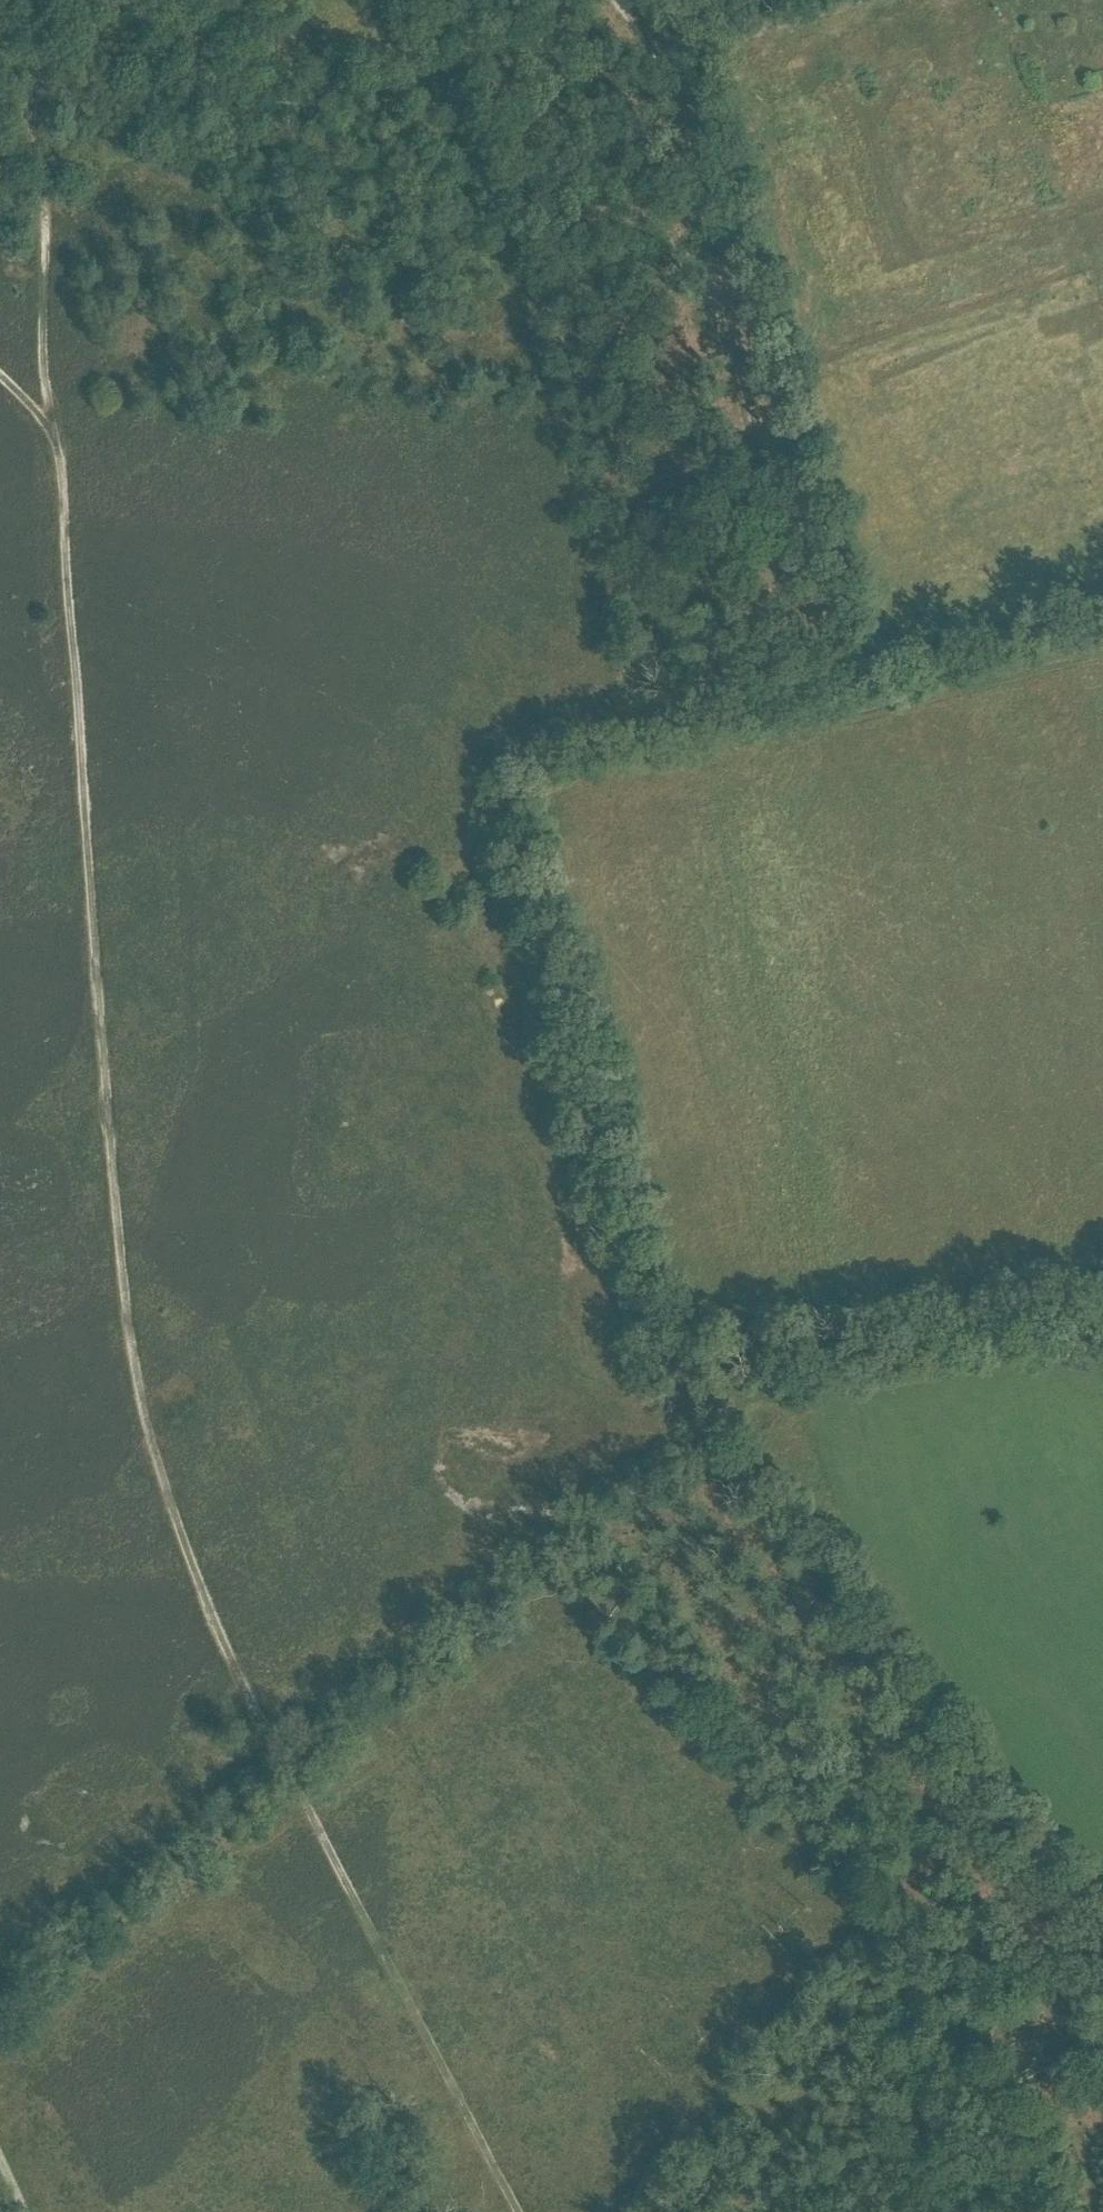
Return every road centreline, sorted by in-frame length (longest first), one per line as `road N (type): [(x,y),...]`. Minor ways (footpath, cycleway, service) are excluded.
road 1 (track): [(50,421),(42,114),(82,35),(80,0)]
road 2 (track): [(788,2211),(1102,2045)]

